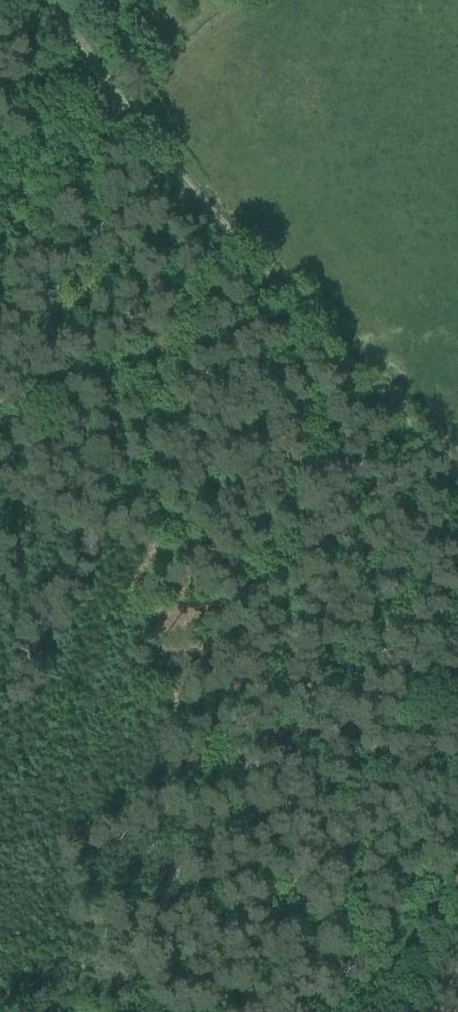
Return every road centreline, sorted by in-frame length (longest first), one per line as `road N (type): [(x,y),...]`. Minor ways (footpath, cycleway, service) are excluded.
road 1 (track): [(457,475),(235,236),(46,0)]
road 2 (track): [(457,822),(314,1011)]

